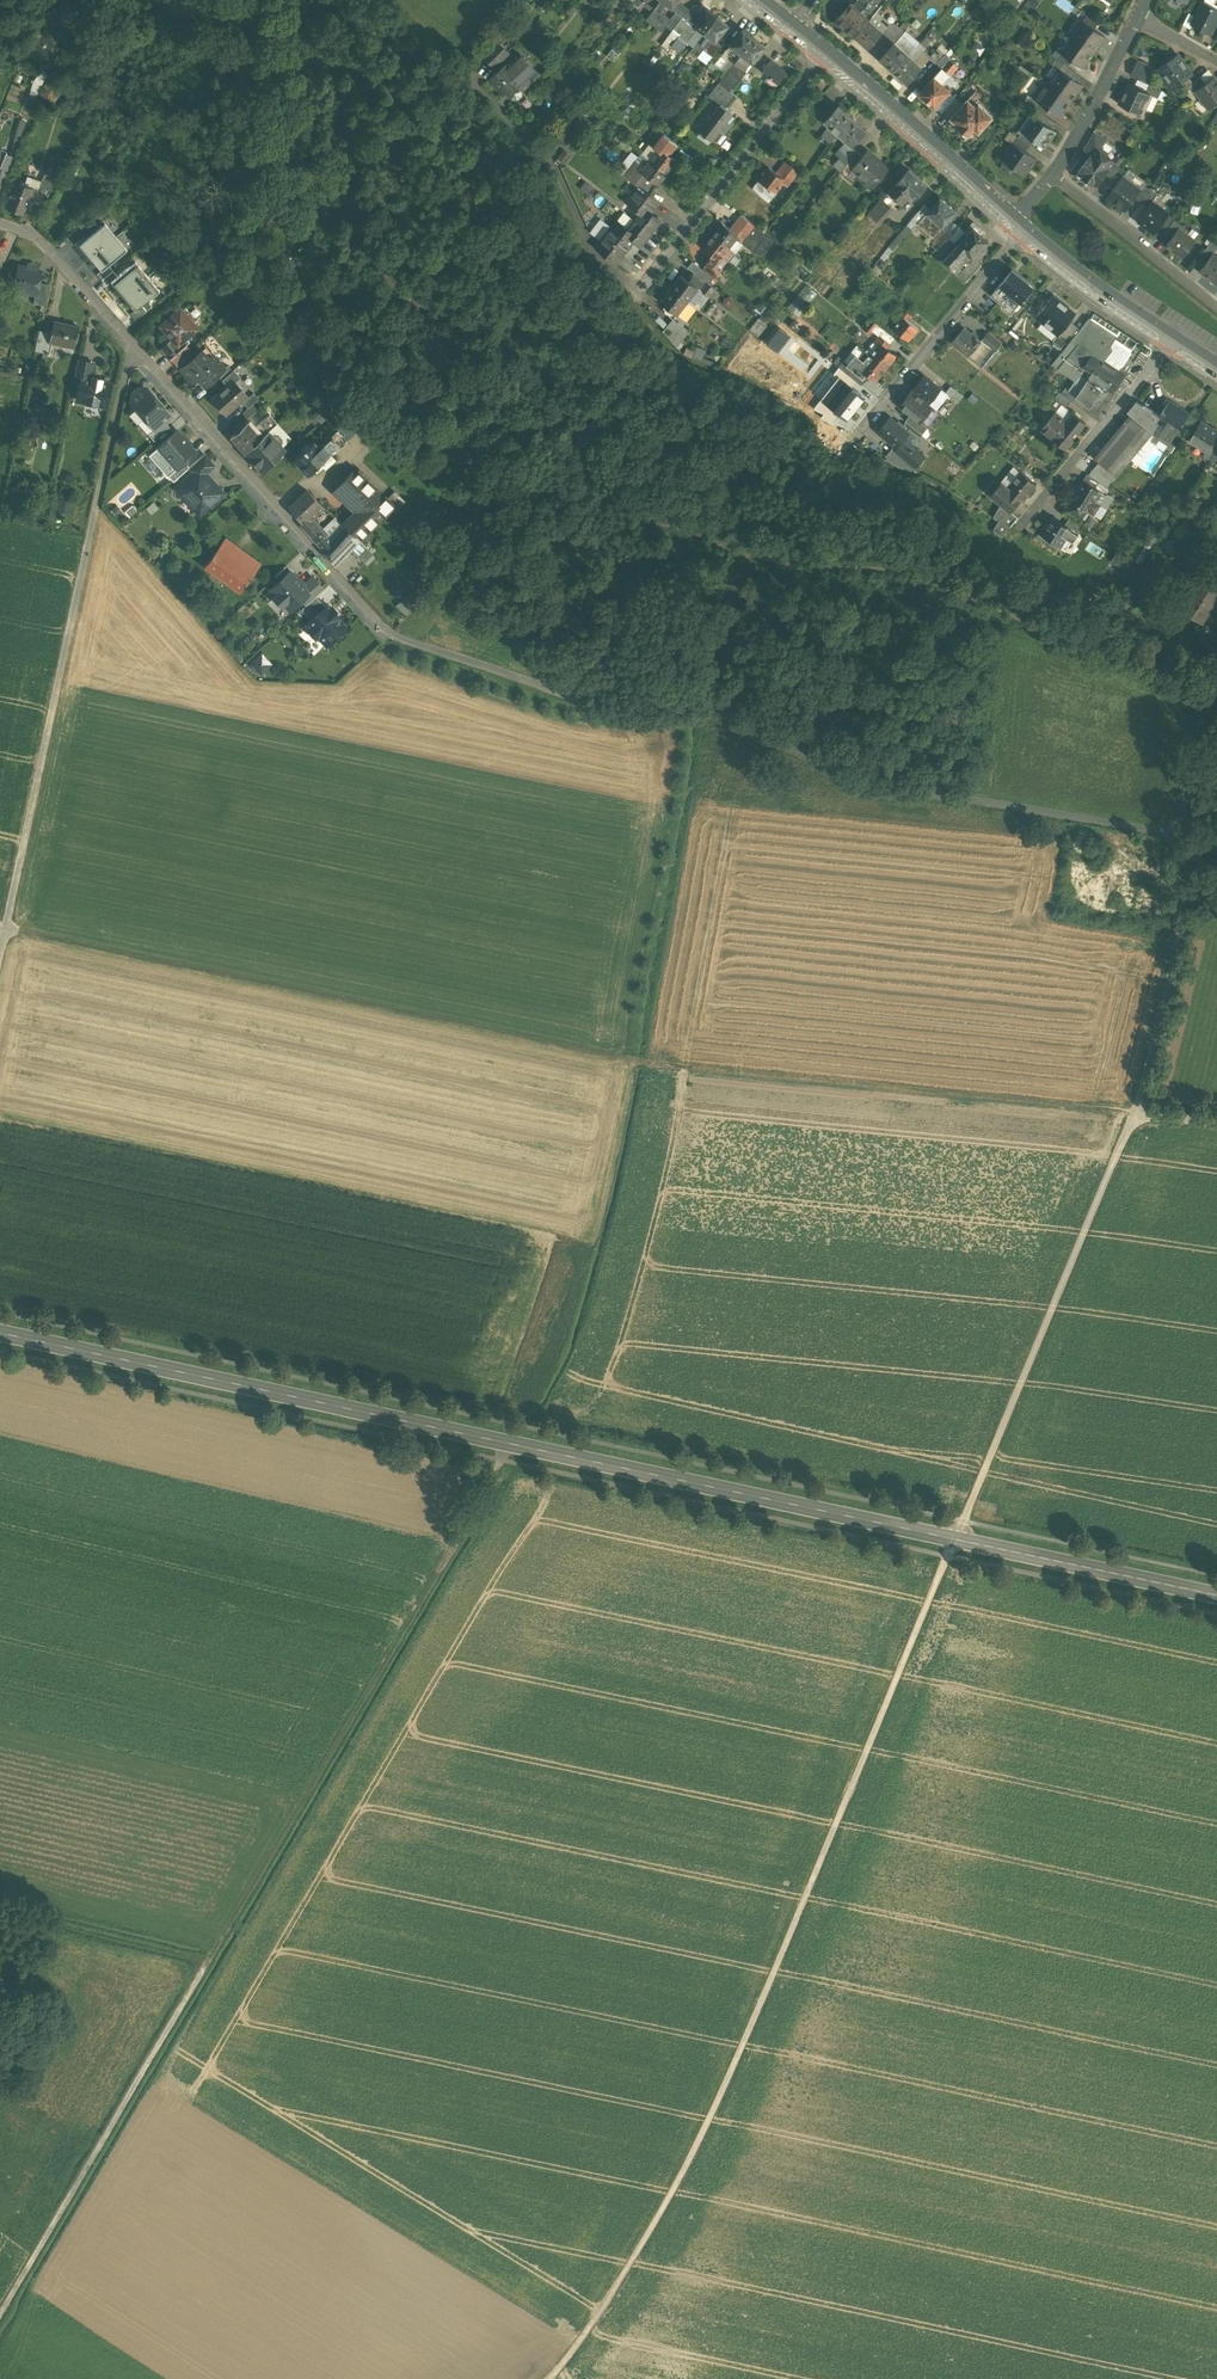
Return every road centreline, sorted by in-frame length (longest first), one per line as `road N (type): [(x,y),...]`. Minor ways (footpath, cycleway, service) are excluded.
road 1 (track): [(1135,1113),(684,2176),(551,2378)]
road 2 (residential): [(0,223),(54,256),(396,638),(595,703),(724,709),(795,749),(909,792),(1178,833)]
road 3 (secondary): [(0,1332),(1216,1599)]
road 4 (track): [(1135,1113),(649,1066),(0,928)]
road 5 (track): [(511,1442),(212,1954),(0,1903)]
road 6 (track): [(137,350),(0,953)]
road 7 (track): [(212,1954),(0,2314)]
road 8 (residential): [(1178,833),(1178,932),(1135,1113),(1216,1125)]
road 9 (residential): [(829,49),(635,303)]
road 10 (residential): [(1030,228),(853,439)]
road 11 (tertiary): [(1015,214),(829,49)]
road 12 (residential): [(1173,335),(1023,523)]
road 13 (residential): [(1138,17),(1085,131),(1015,214)]
road 14 (tertiary): [(1173,335),(1030,228)]
road 15 (residential): [(1216,698),(1178,833)]

